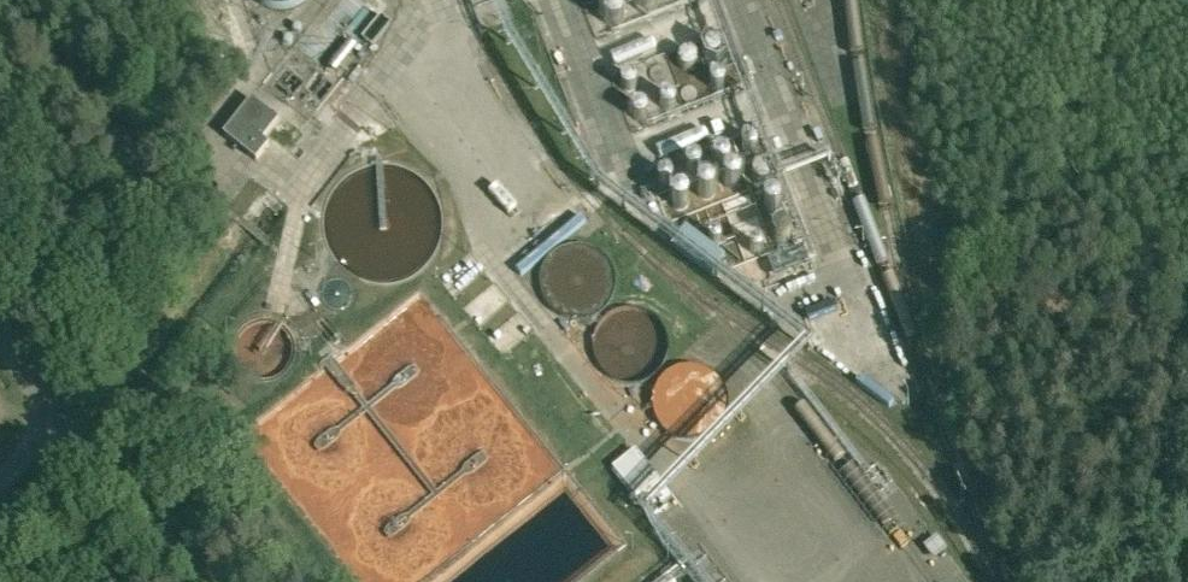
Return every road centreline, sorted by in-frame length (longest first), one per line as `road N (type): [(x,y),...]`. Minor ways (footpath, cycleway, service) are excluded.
road 1 (unclassified): [(179,581),(53,429)]

